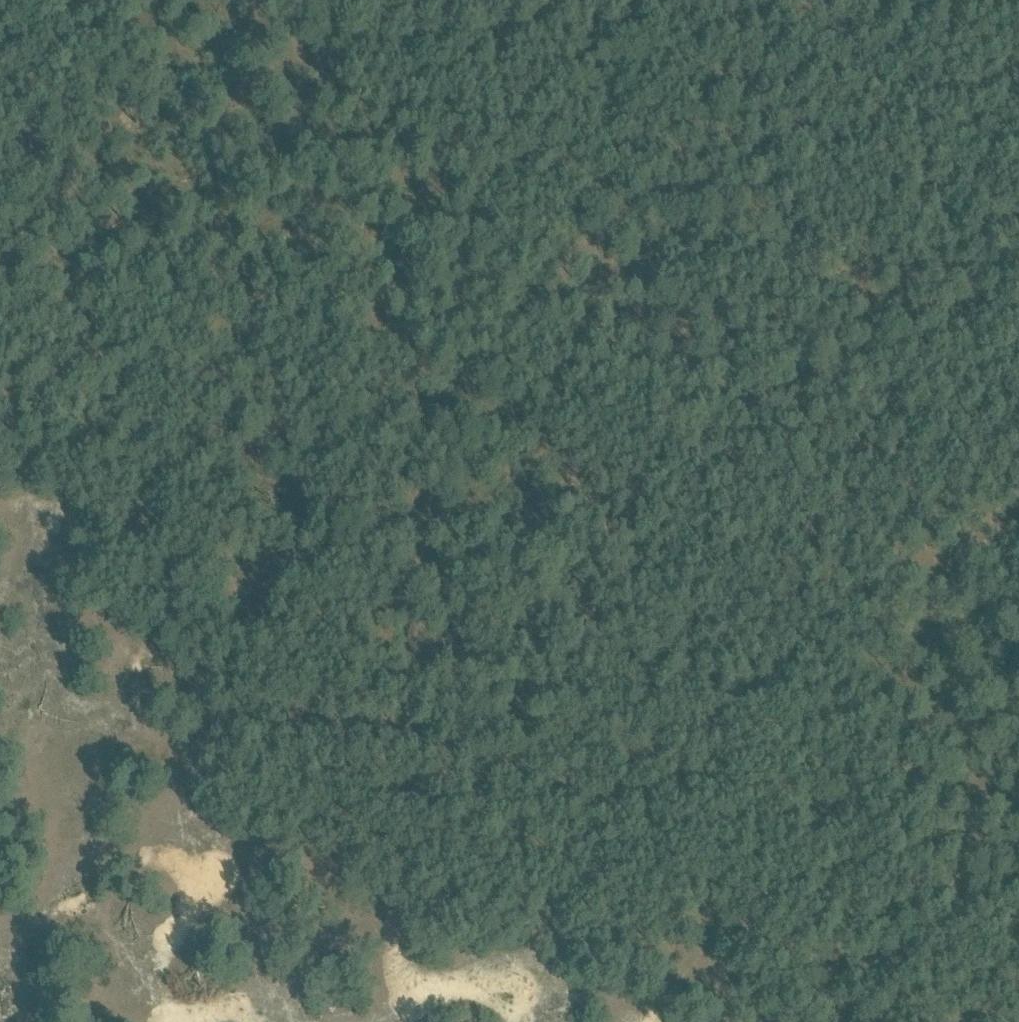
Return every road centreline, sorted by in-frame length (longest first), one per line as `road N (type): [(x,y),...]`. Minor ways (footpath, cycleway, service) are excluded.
road 1 (track): [(798,1021),(885,942),(1018,856)]

